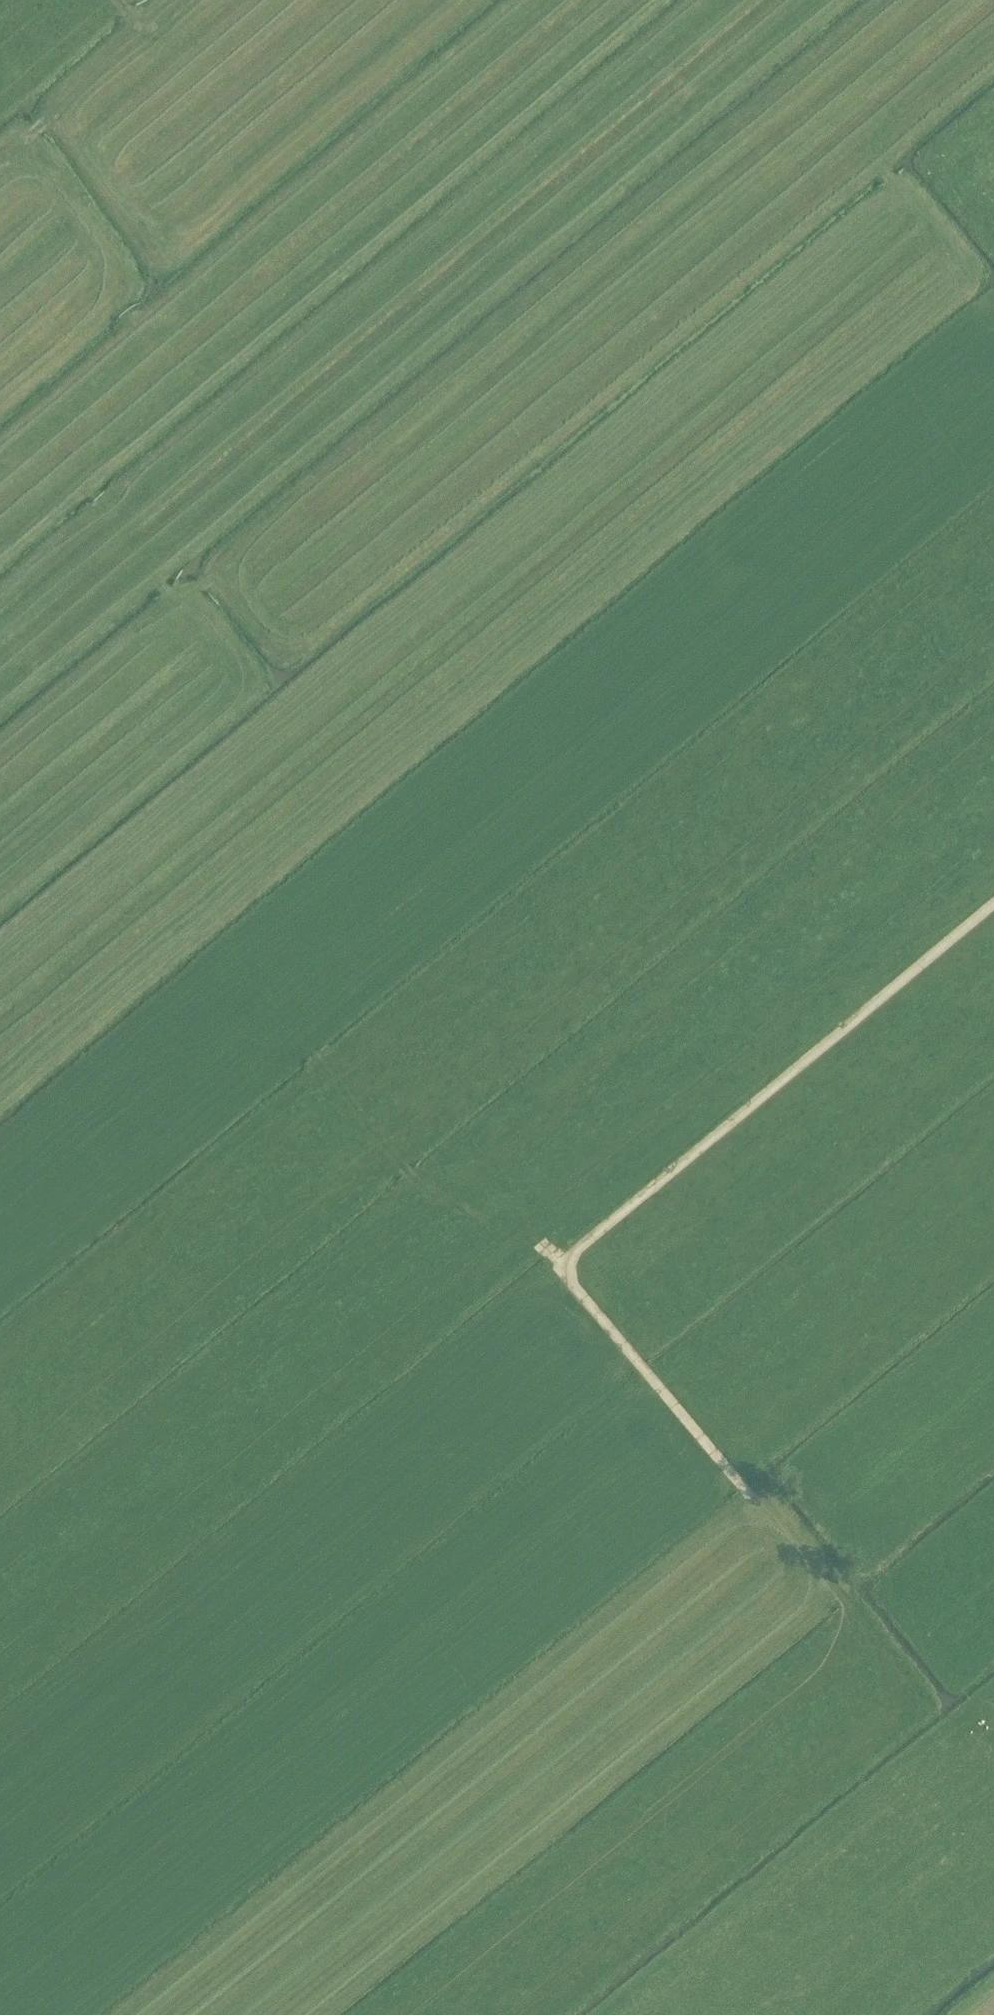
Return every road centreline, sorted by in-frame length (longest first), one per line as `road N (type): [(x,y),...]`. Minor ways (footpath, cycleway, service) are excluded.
road 1 (track): [(857,1604),(554,1257),(993,898)]

